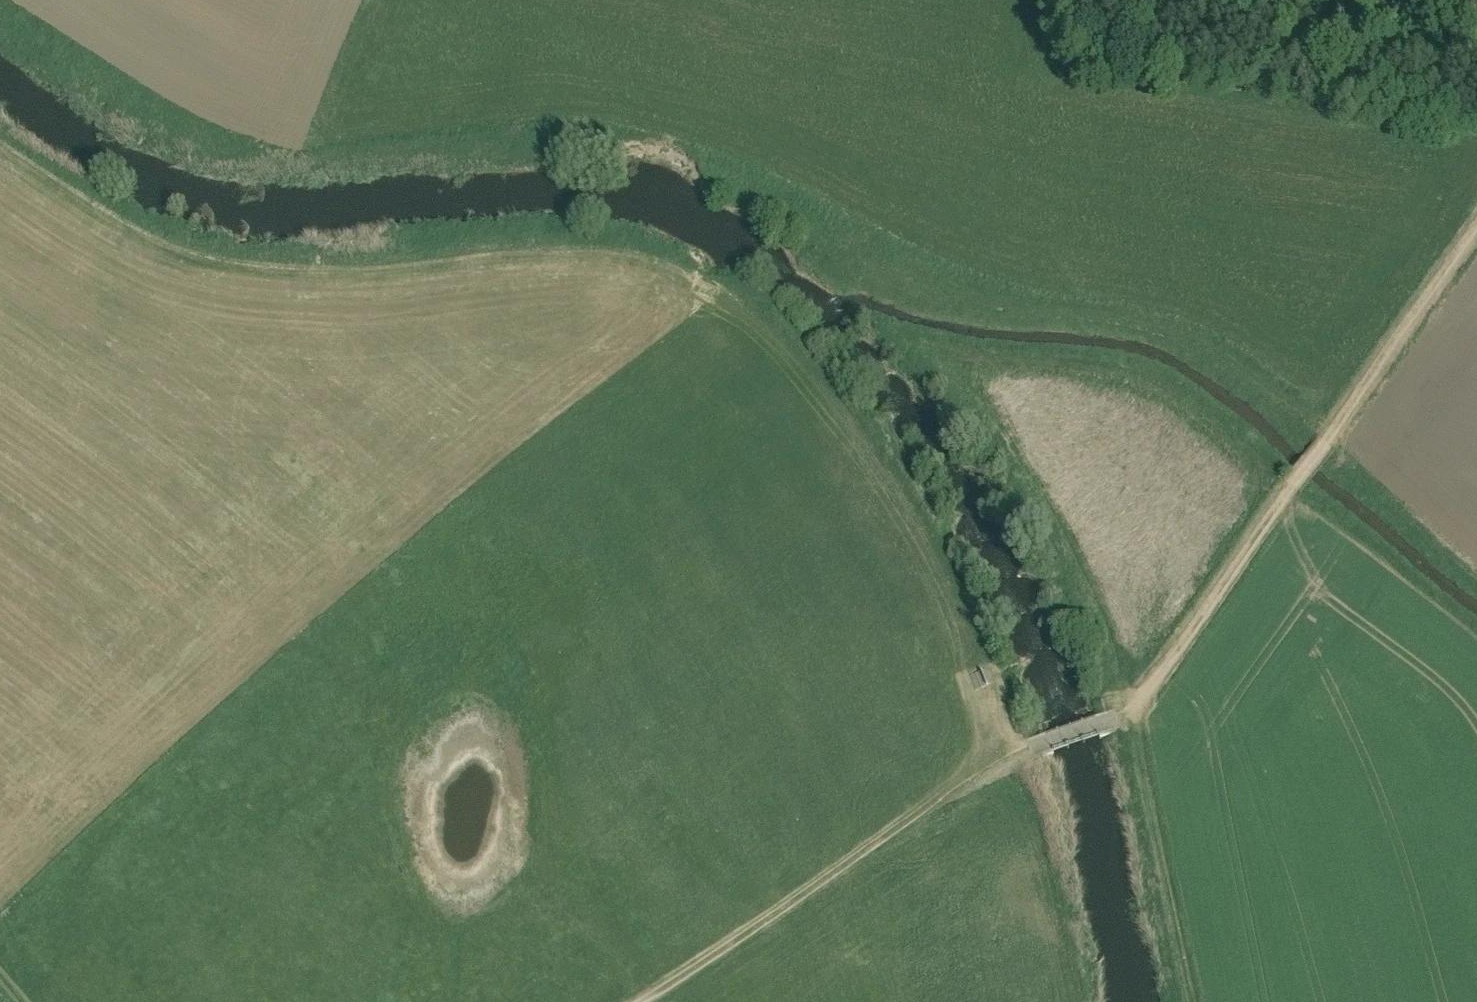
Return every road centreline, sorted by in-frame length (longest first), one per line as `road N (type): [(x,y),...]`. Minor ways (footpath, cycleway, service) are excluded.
road 1 (track): [(1476,213),(1333,429),(1127,710)]
road 2 (track): [(636,1001),(1026,749),(1127,710)]

